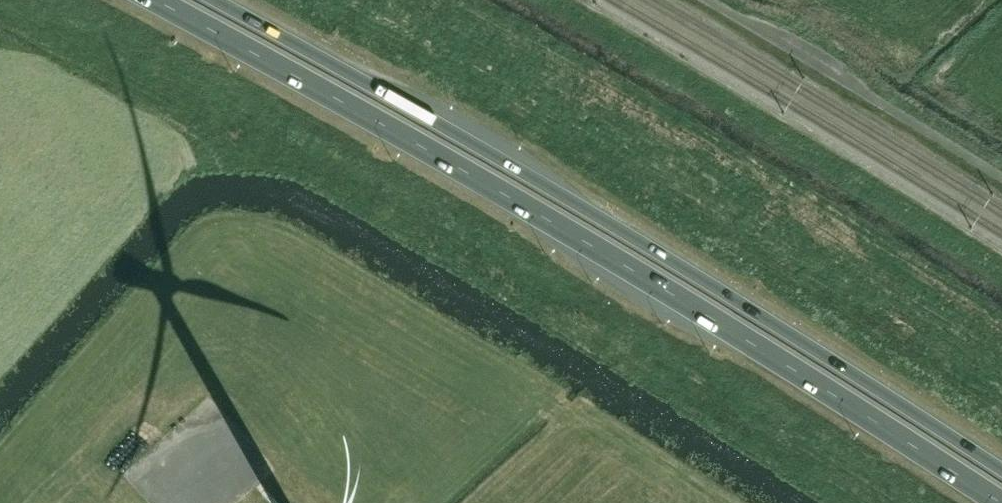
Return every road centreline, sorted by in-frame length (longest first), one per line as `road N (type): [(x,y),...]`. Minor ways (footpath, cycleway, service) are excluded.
road 1 (trunk): [(153,0),(610,256),(995,502)]
road 2 (trunk): [(1001,474),(858,377),(370,86),(208,0)]

